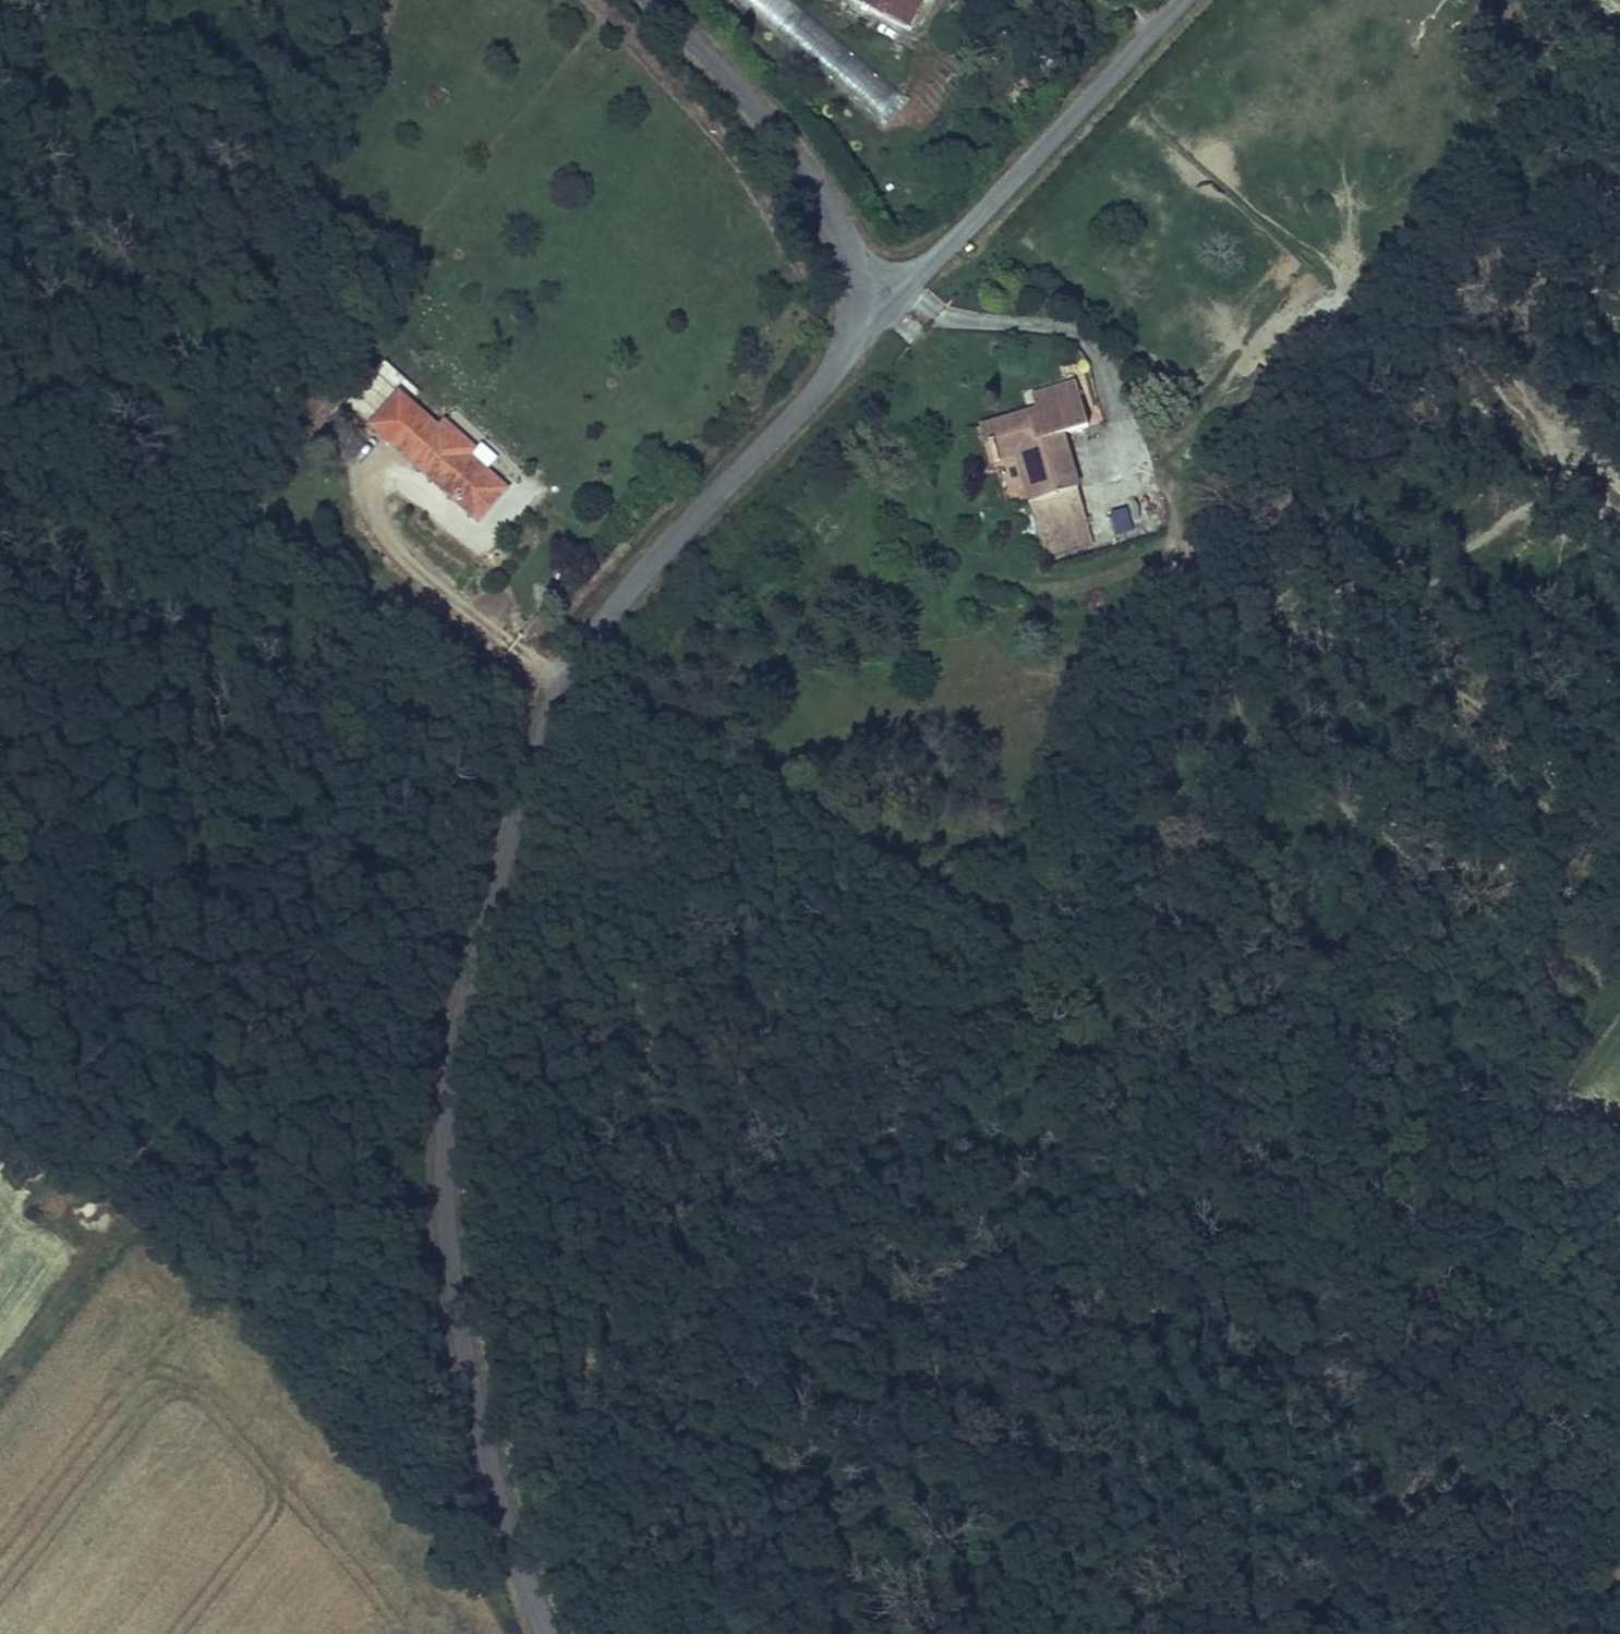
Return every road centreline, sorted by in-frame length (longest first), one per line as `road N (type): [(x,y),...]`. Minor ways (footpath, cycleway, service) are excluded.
road 1 (tertiary): [(852,300),(831,372),(669,542),(559,686),(457,988),(439,1101),(458,1315),(501,1507),(551,1633)]
road 2 (unclassified): [(852,300),(889,293),(931,262),(1182,0)]
road 3 (tertiary): [(653,0),(791,146),(847,246),(852,300)]

